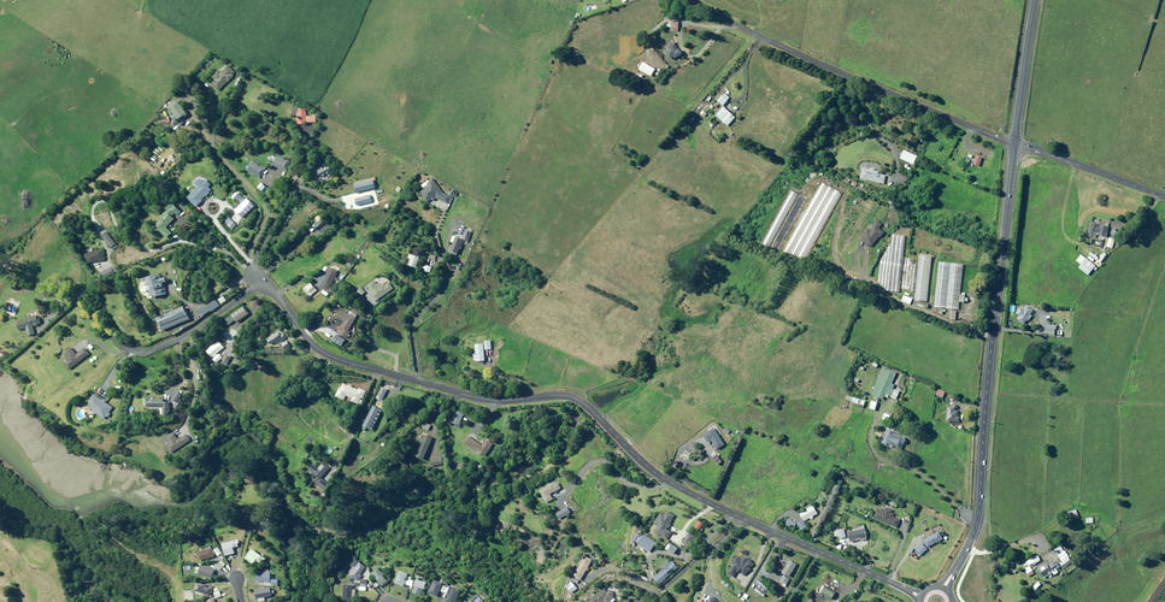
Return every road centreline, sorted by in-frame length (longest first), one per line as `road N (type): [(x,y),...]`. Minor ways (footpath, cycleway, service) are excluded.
road 1 (residential): [(259,278),(310,342),(339,360),(482,399),(577,399),(683,490),(921,596)]
road 2 (secondary): [(1014,144),(978,516),(944,588)]
road 3 (unclassified): [(702,0),(836,71),(1014,144)]
road 4 (unclassified): [(1164,198),(1014,144)]
road 5 (residential): [(259,278),(167,341),(125,348)]
road 6 (secondary): [(1036,0),(1014,144)]

